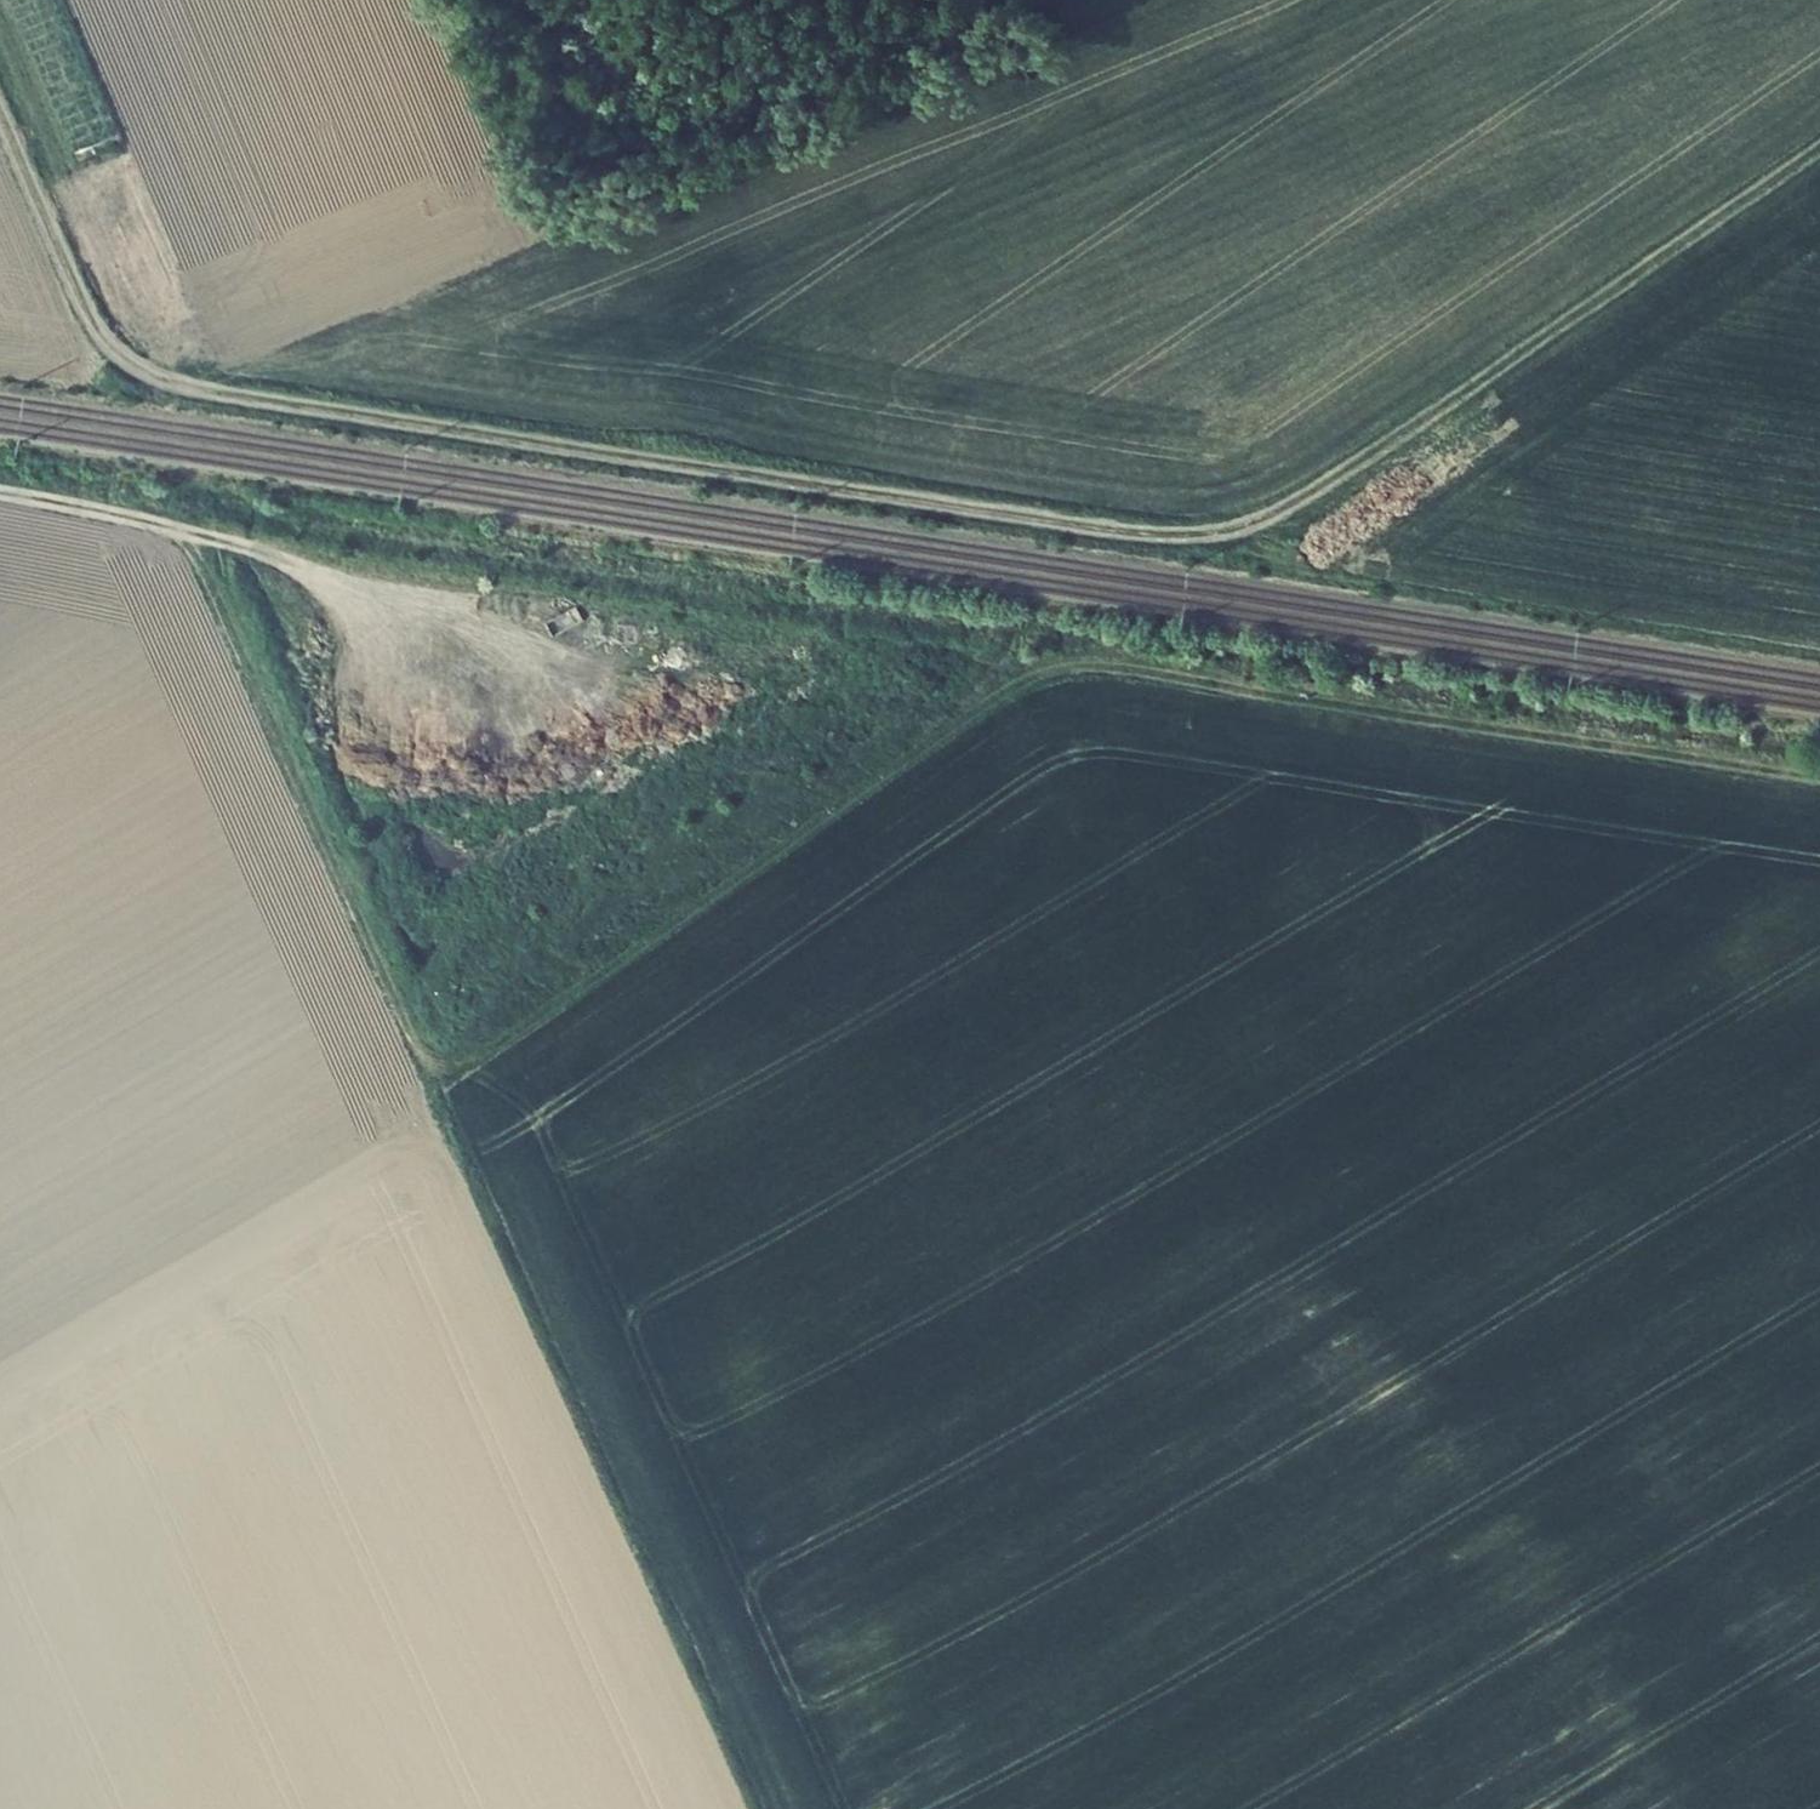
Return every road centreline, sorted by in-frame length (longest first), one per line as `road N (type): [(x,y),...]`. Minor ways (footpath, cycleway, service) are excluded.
road 1 (track): [(0,108),(96,327),(120,354),(171,385),(1173,536),(1249,525),(1309,494),(1819,148)]
road 2 (track): [(388,607),(251,549),(0,492)]

